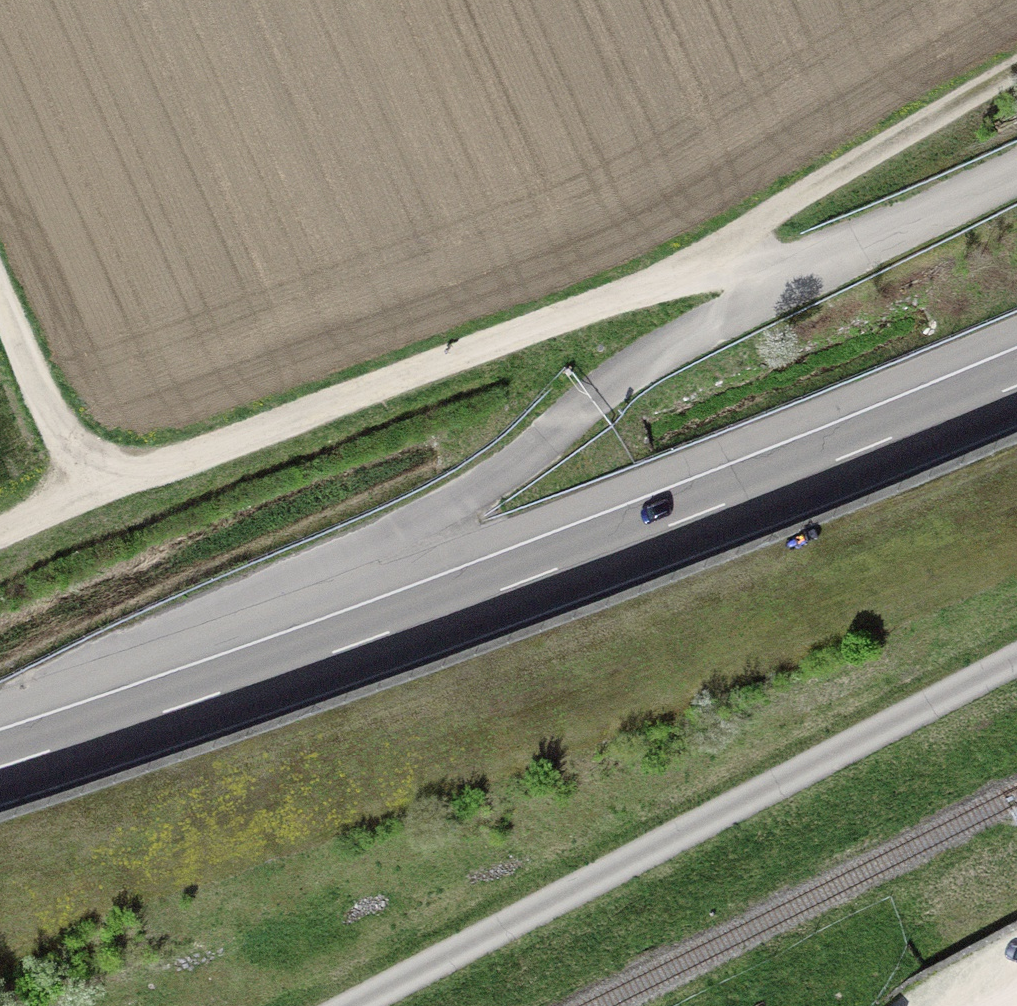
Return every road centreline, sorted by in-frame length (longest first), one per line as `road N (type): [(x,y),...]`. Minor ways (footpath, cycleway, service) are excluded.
road 1 (track): [(0,536),(195,454),(601,308),(713,257),(1016,75)]
road 2 (motorway): [(1016,384),(668,529),(0,766)]
road 3 (motorway): [(0,874),(364,753),(701,629),(1016,500)]
road 4 (unclassified): [(713,257),(794,275),(1016,167)]
road 5 (track): [(0,291),(91,494)]

